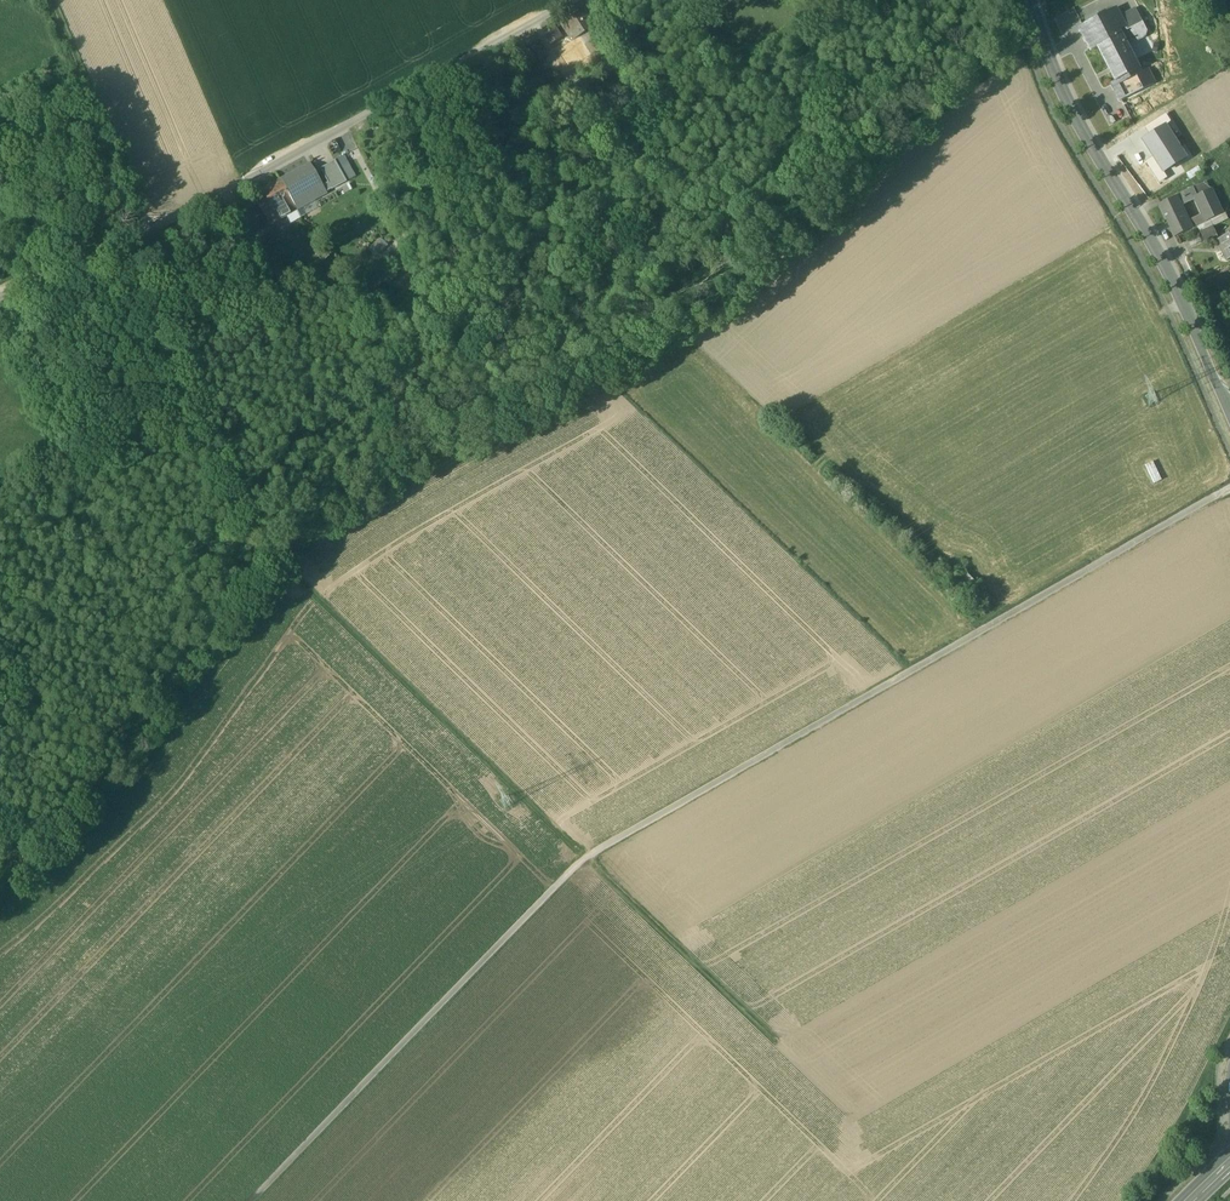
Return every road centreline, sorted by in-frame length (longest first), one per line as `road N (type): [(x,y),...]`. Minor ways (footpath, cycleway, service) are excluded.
road 1 (track): [(1229,488),(575,872),(253,1200)]
road 2 (track): [(776,1049),(281,565),(215,460),(147,232)]
road 3 (unclassified): [(581,0),(271,168),(0,298)]
road 4 (secondary): [(1229,411),(1182,300),(1068,107),(1027,0)]
road 5 (track): [(0,909),(275,1179)]
road 6 (track): [(51,0),(147,232)]

